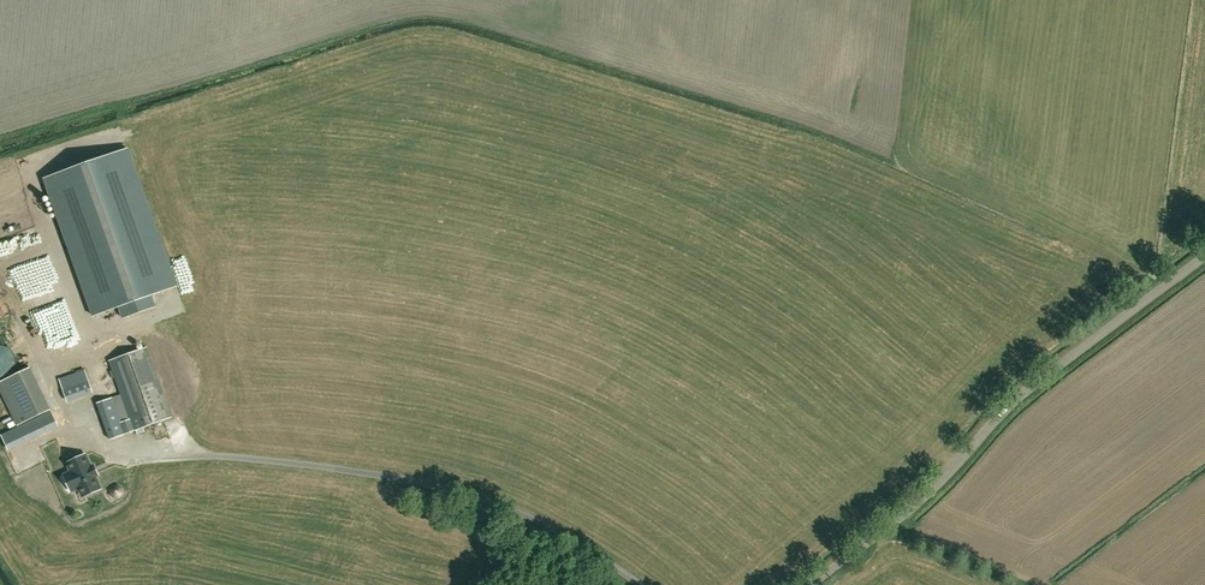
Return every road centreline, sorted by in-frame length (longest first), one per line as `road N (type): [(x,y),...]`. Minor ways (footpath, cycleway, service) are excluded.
road 1 (unclassified): [(817,584),(935,491),(1018,401),(1204,258)]

